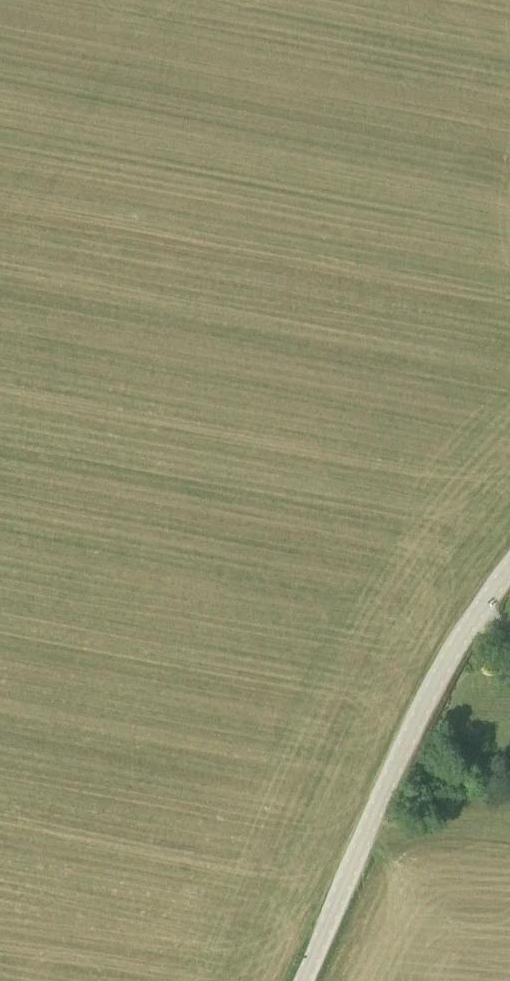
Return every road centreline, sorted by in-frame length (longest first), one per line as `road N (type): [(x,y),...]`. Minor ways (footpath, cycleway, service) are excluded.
road 1 (unclassified): [(303,980),(458,649),(509,571)]

